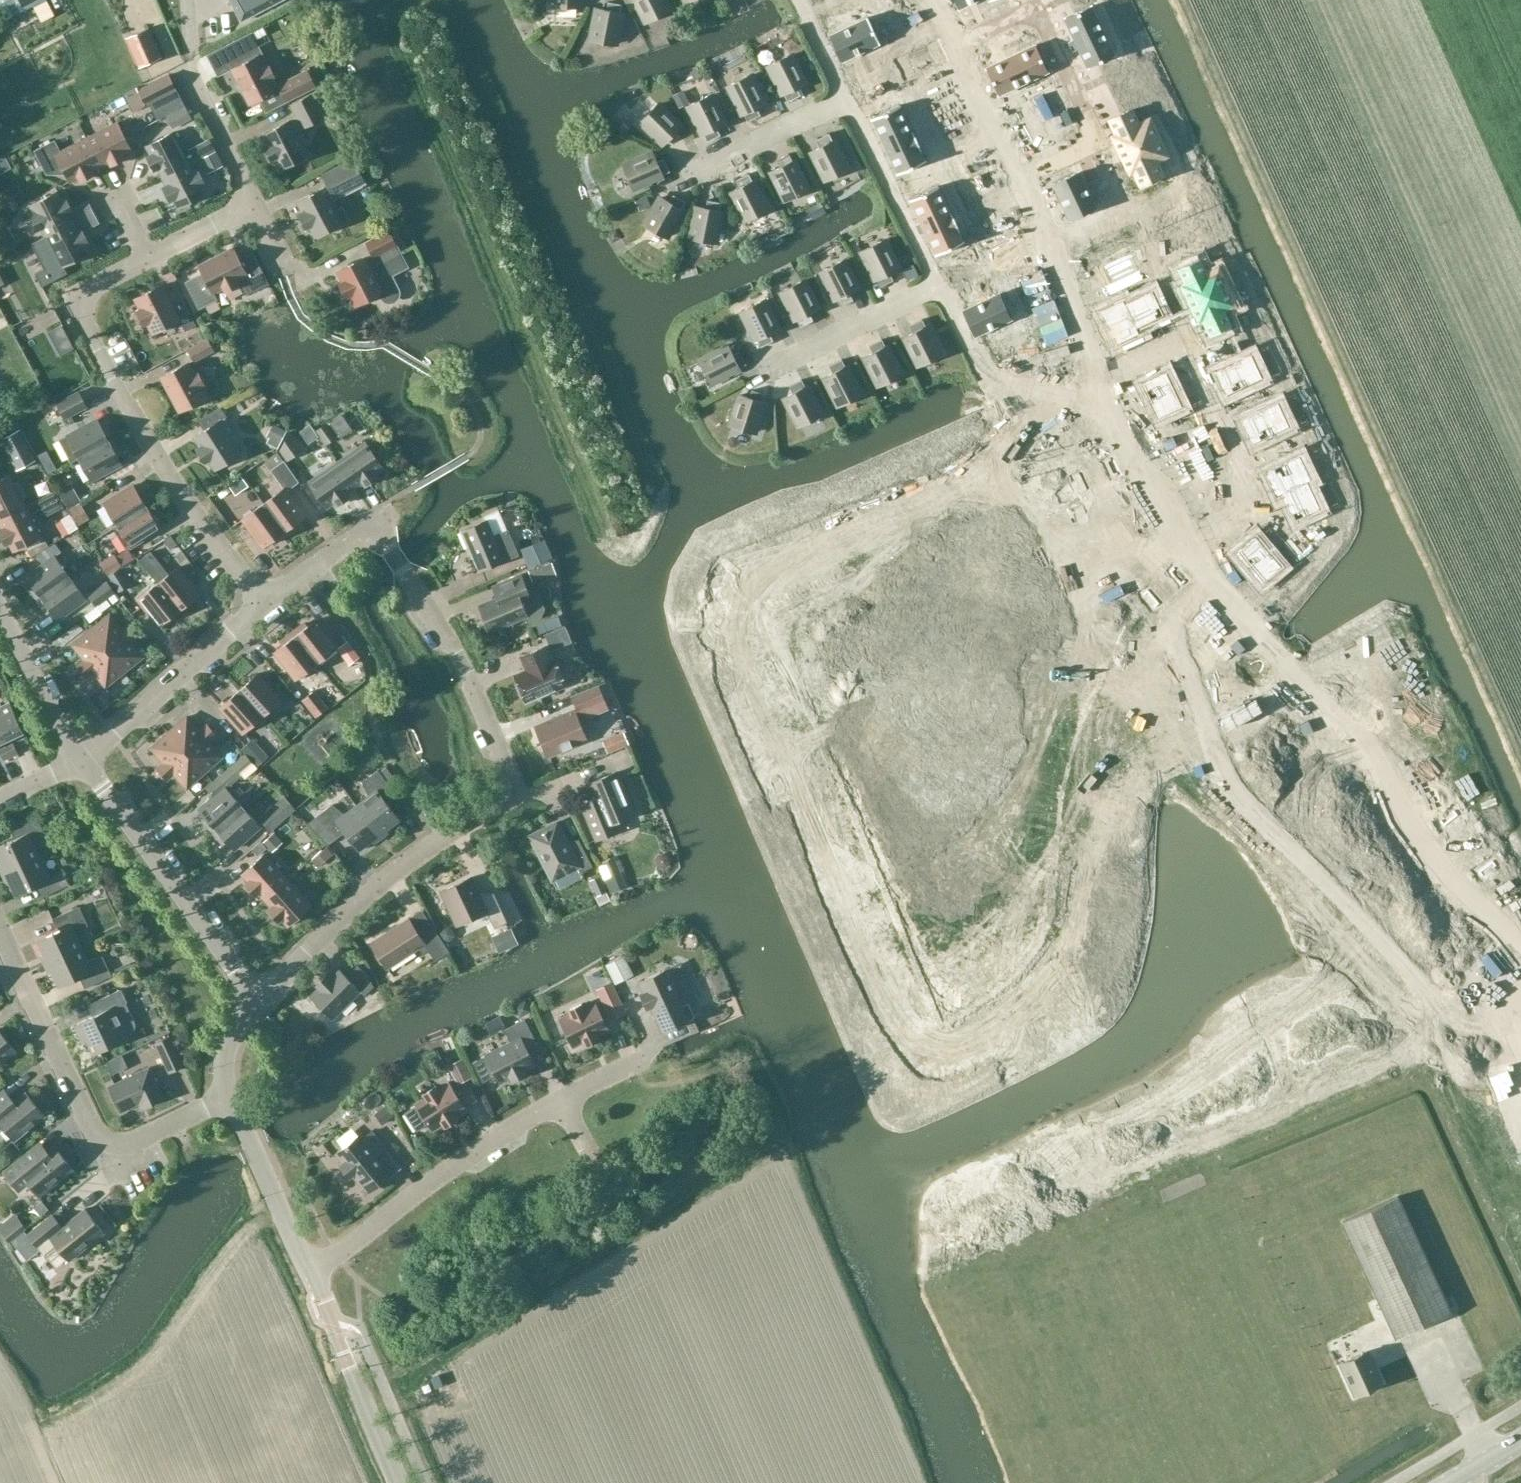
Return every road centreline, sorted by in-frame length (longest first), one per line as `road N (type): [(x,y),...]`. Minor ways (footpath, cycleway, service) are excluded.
road 1 (residential): [(1127,458),(775,616),(935,1020),(1025,963),(1042,925),(1063,754),(1080,705),(1125,619),(1181,557)]
road 2 (residential): [(253,998),(417,855),(502,808),(516,783),(388,541)]
road 3 (residential): [(1181,557),(1336,717),(1427,790),(1482,900),(1520,945)]
road 4 (residential): [(264,602),(202,521),(74,307),(78,292),(145,255)]
road 5 (residential): [(308,1273),(562,1096),(663,1056)]
road 6 (residential): [(229,1094),(132,1140),(102,1139),(0,939)]
road 7 (residential): [(1181,557),(1251,501),(1179,341),(1093,377)]
road 8 (residential): [(951,45),(1031,11),(1090,140),(1015,178)]
road 9 (residential): [(253,998),(80,758)]
road 10 (residential): [(80,758),(264,602)]
road 11 (unclassified): [(400,1482),(308,1273)]
road 12 (residential): [(947,285),(854,100)]
road 13 (residential): [(767,372),(947,285)]
road 14 (unclassified): [(308,1273),(229,1094)]
road 15 (residential): [(690,178),(854,100)]
road 16 (residential): [(80,758),(0,608)]
road 17 (residential): [(264,602),(376,522),(388,541)]
road 18 (residential): [(254,207),(177,67)]
road 19 (residential): [(951,45),(1015,178)]
road 20 (residential): [(1041,240),(1093,377)]

